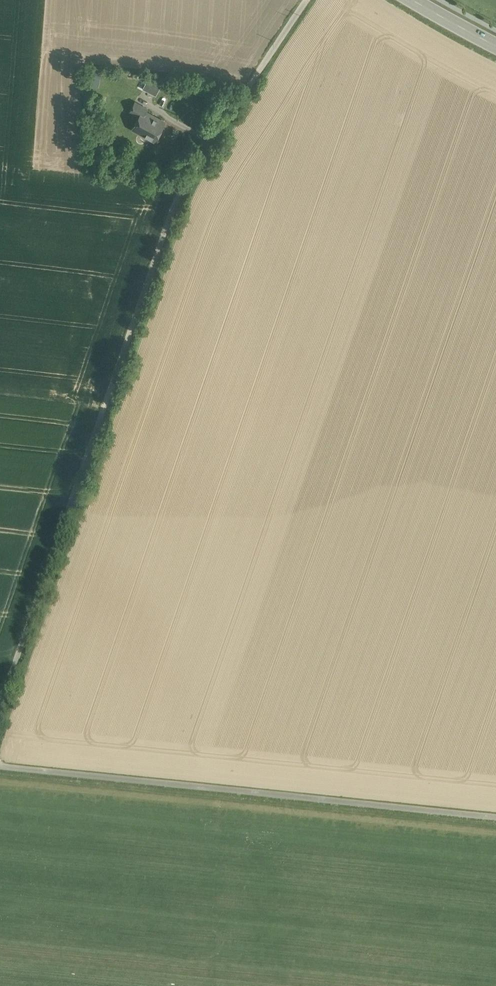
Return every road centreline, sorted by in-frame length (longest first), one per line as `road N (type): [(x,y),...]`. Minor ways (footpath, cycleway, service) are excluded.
road 1 (track): [(308,0),(177,197),(0,716)]
road 2 (track): [(495,817),(0,766)]

